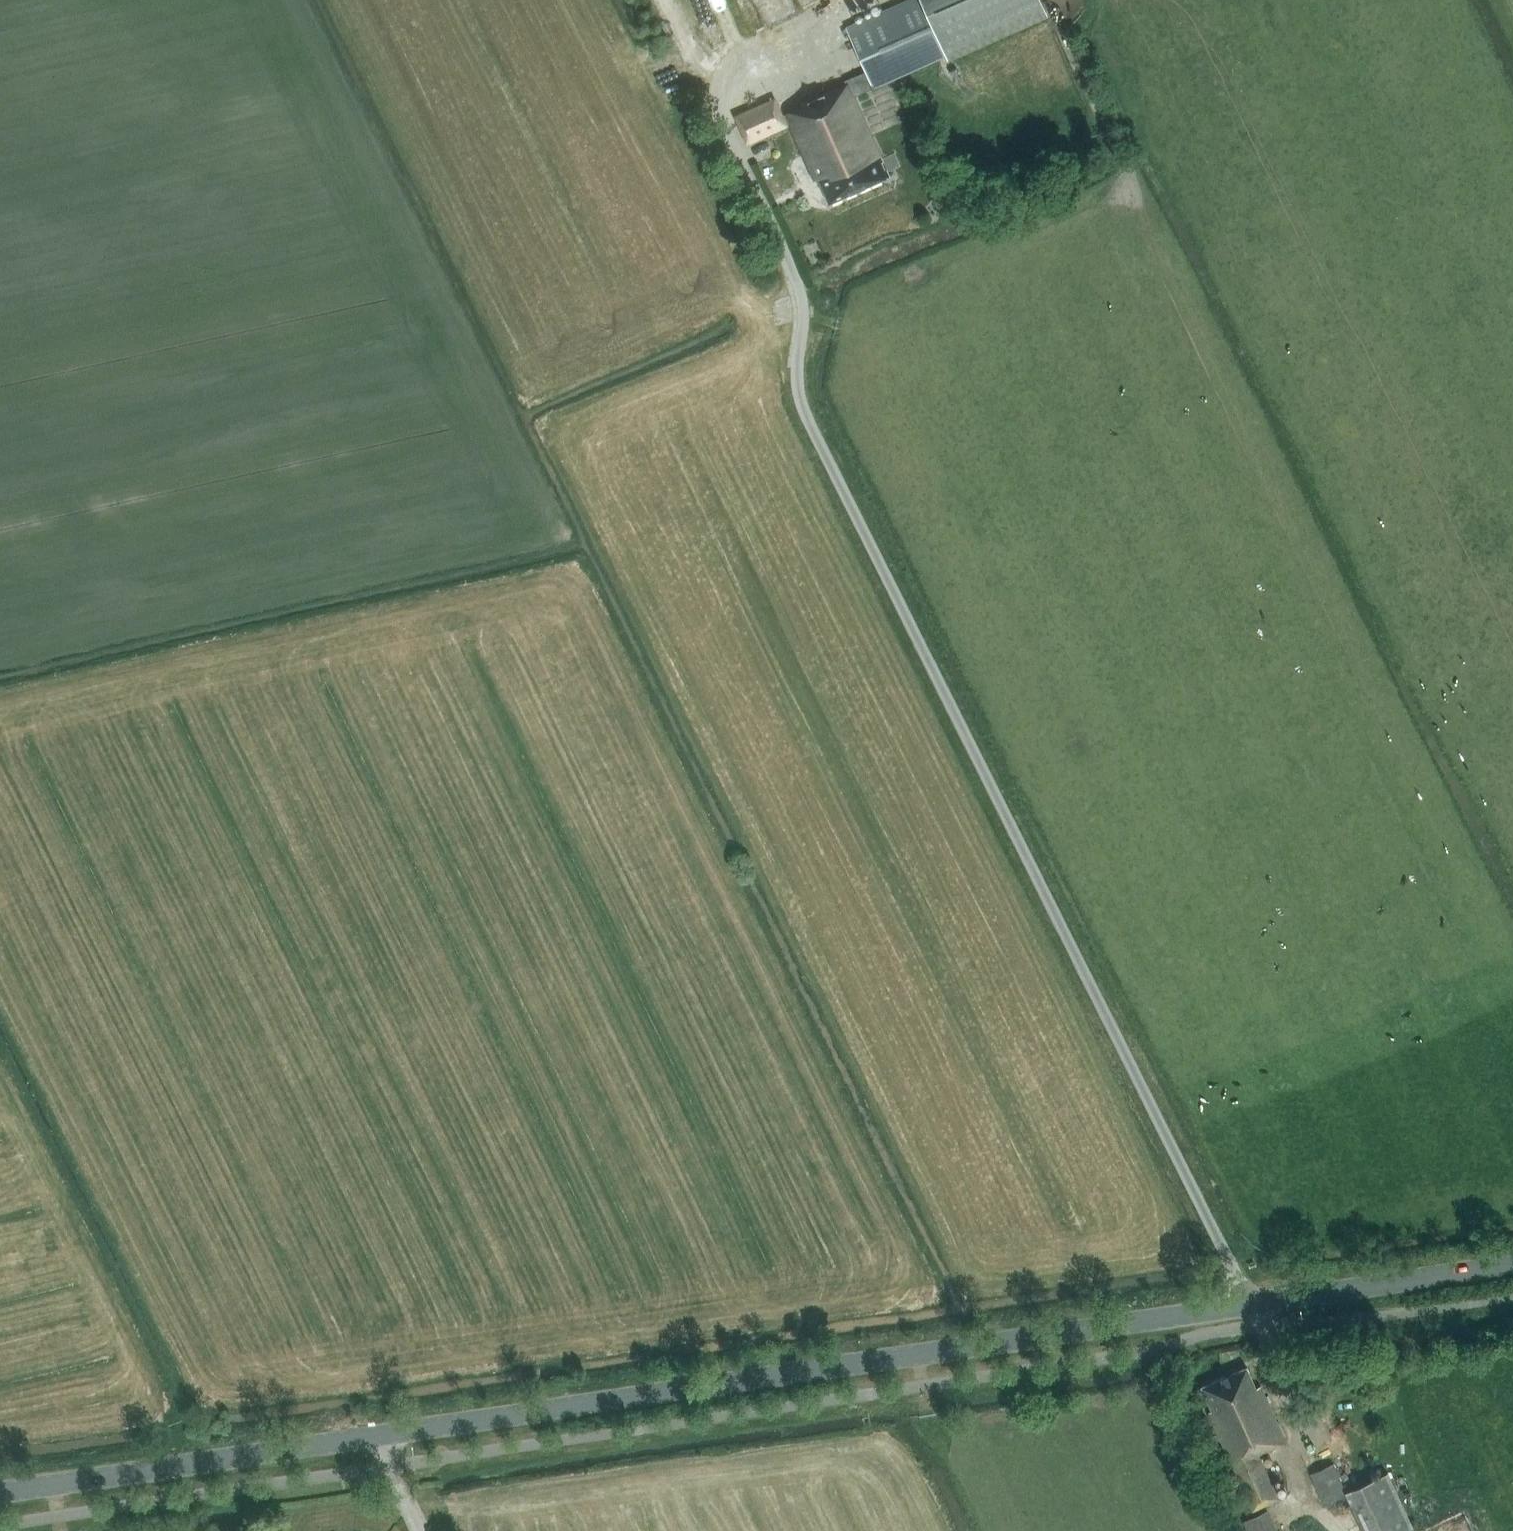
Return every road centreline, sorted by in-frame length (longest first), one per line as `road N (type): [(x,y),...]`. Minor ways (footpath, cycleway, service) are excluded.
road 1 (tertiary): [(0,1492),(1512,1265)]

